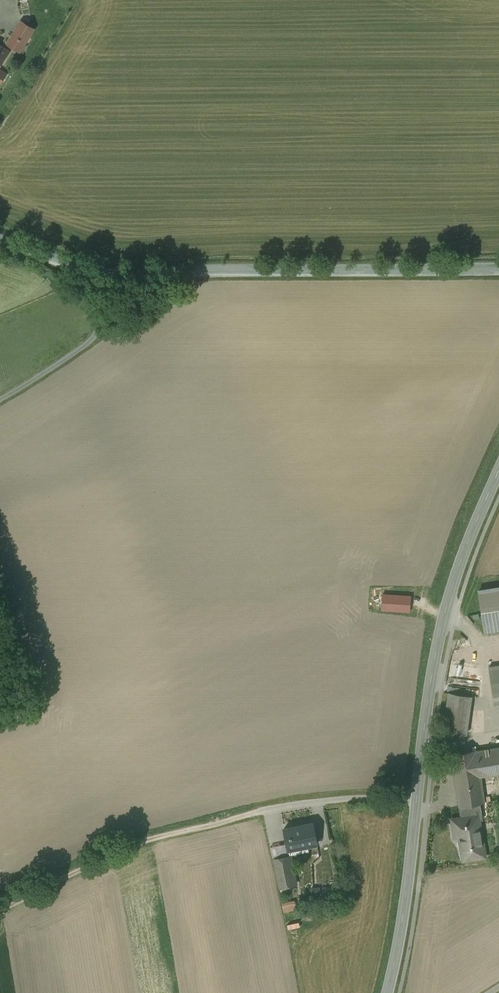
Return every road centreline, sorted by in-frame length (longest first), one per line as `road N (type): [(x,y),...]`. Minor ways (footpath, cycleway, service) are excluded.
road 1 (residential): [(498,271),(95,274),(0,240)]
road 2 (tertiary): [(498,465),(448,601),(416,801)]
road 3 (track): [(254,814),(142,842),(0,910)]
road 4 (tertiary): [(416,801),(386,992)]
road 5 (unclassified): [(416,801),(346,800),(254,814)]

